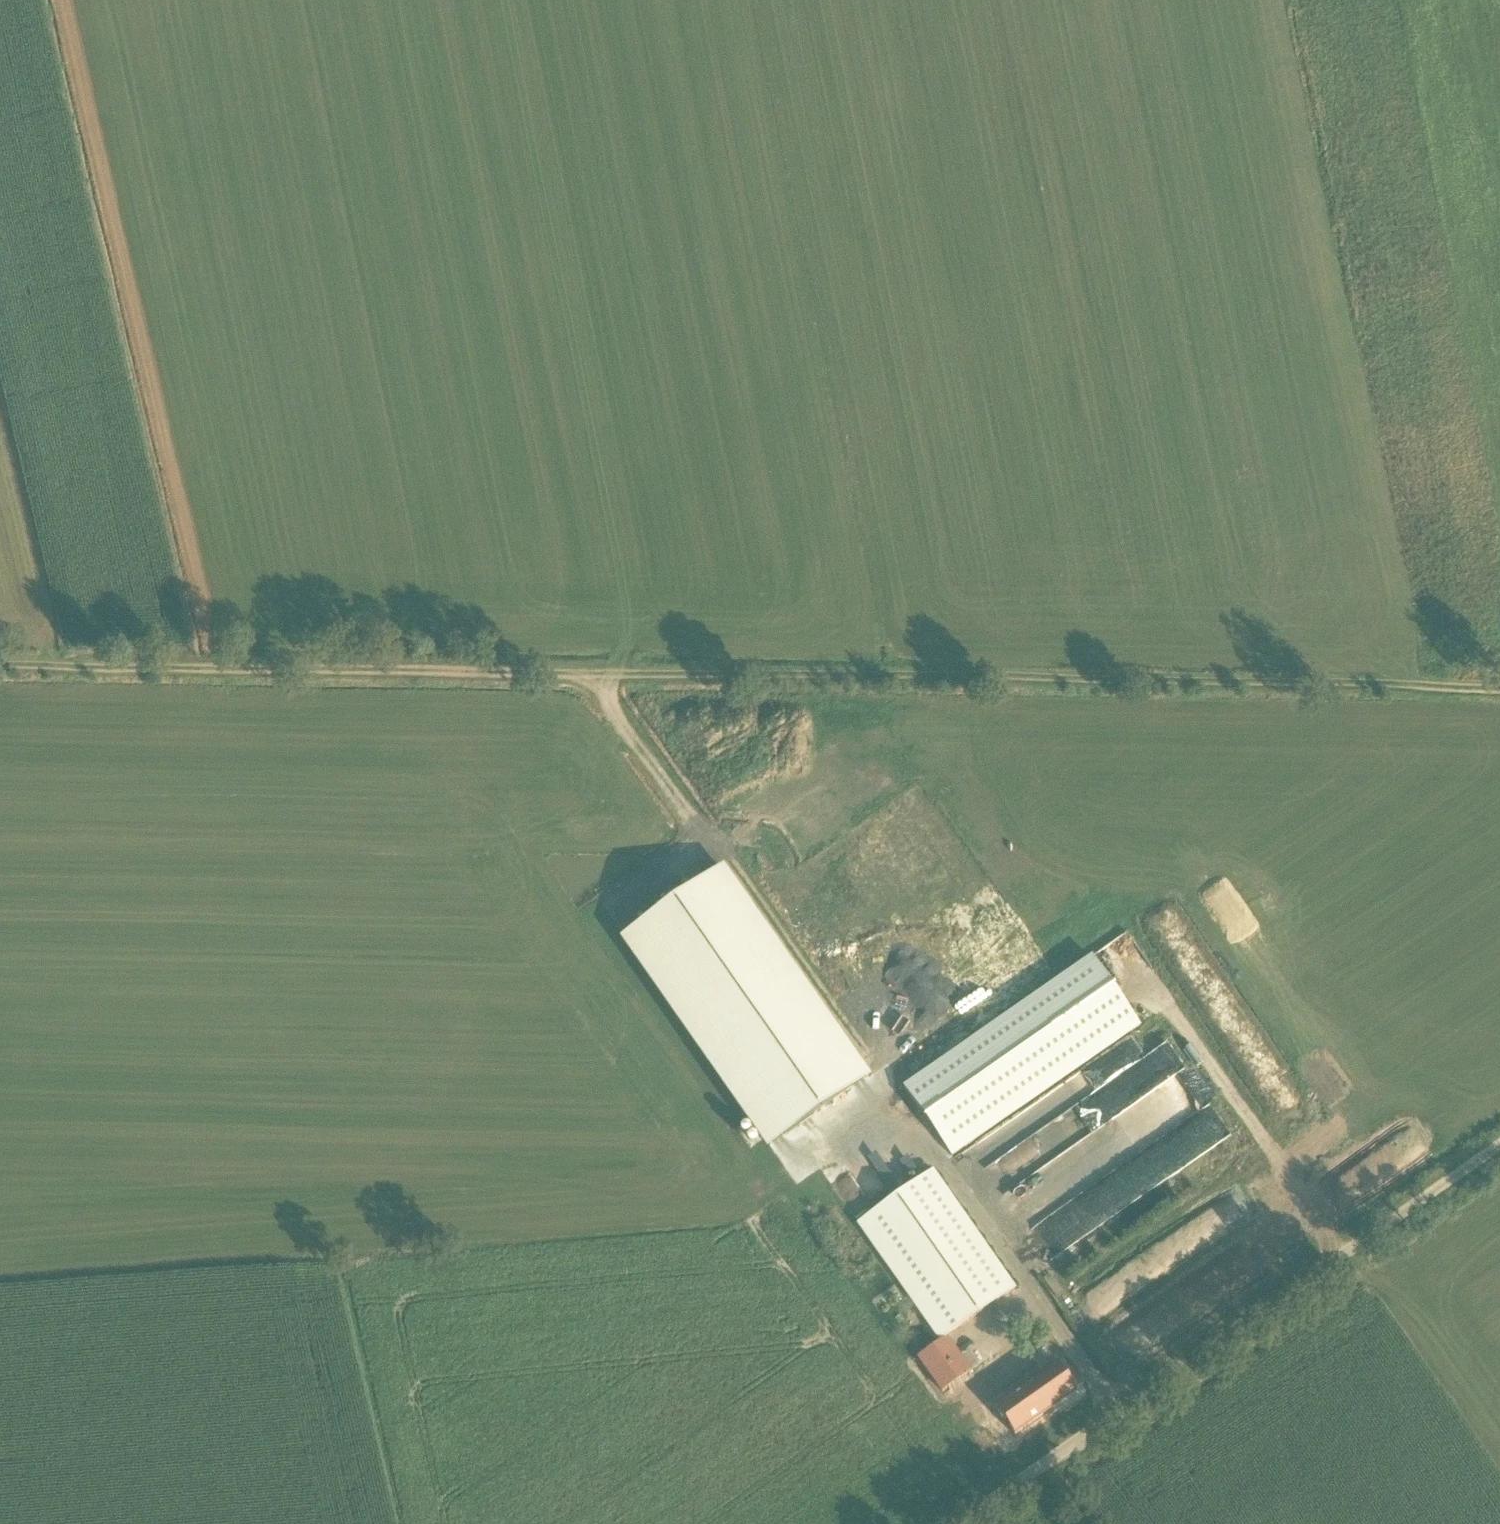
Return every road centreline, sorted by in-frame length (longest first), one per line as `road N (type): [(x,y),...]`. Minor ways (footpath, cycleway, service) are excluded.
road 1 (track): [(0,663),(1499,690)]
road 2 (unclassified): [(953,1523),(1499,1143)]

